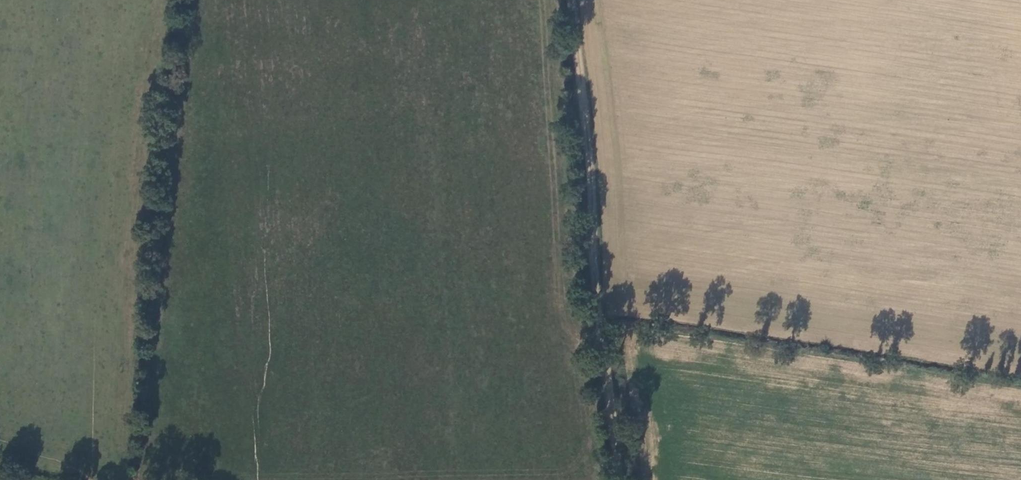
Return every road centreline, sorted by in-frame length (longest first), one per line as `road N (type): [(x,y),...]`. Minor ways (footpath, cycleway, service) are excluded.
road 1 (track): [(621,479),(571,0)]

